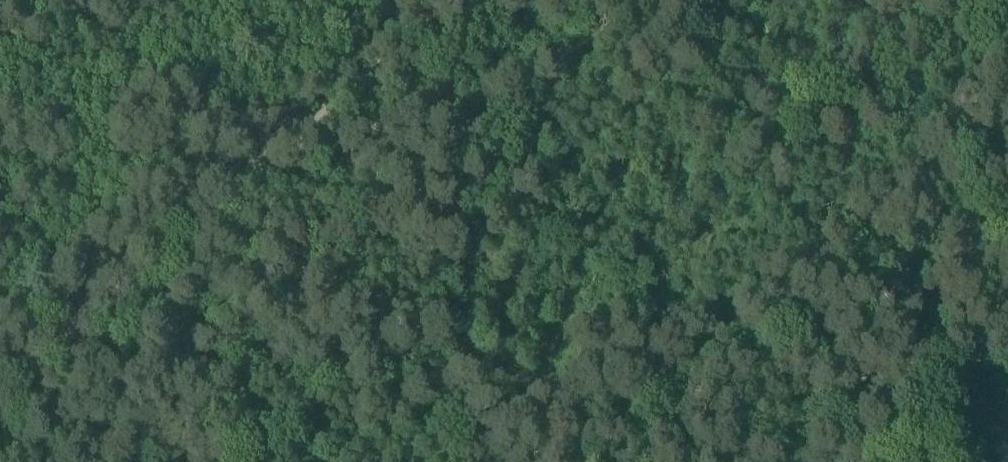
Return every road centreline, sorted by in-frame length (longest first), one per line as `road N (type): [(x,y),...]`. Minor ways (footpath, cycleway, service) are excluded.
road 1 (track): [(72,320),(269,271),(418,203),(639,175),(780,128),(896,115),(910,109),(921,82),(1007,21)]
road 2 (track): [(0,396),(16,371),(103,292),(447,0)]

